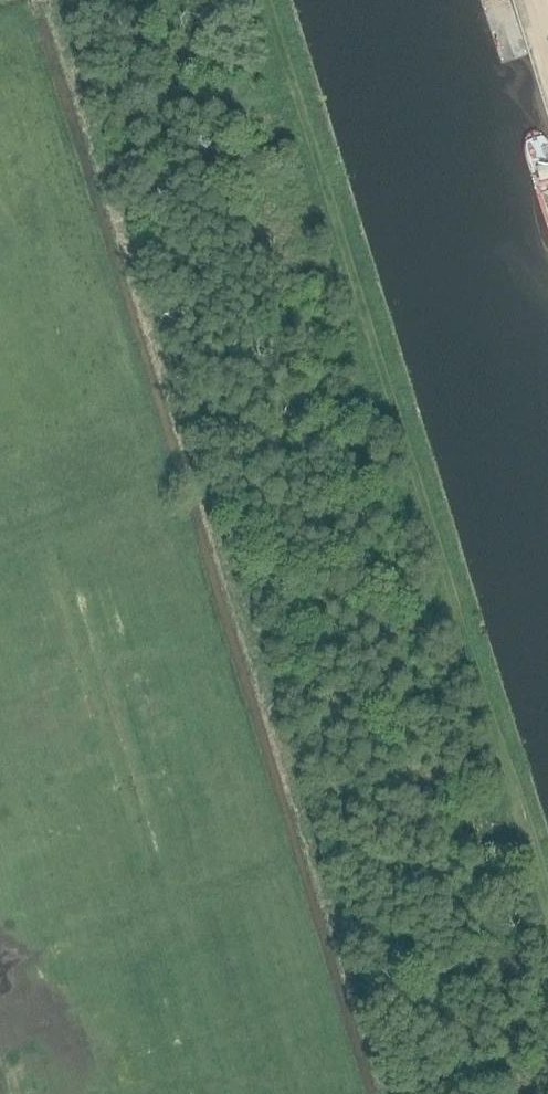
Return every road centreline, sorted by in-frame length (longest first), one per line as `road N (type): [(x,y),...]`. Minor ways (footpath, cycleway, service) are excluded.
road 1 (track): [(268,0),(547,897)]

